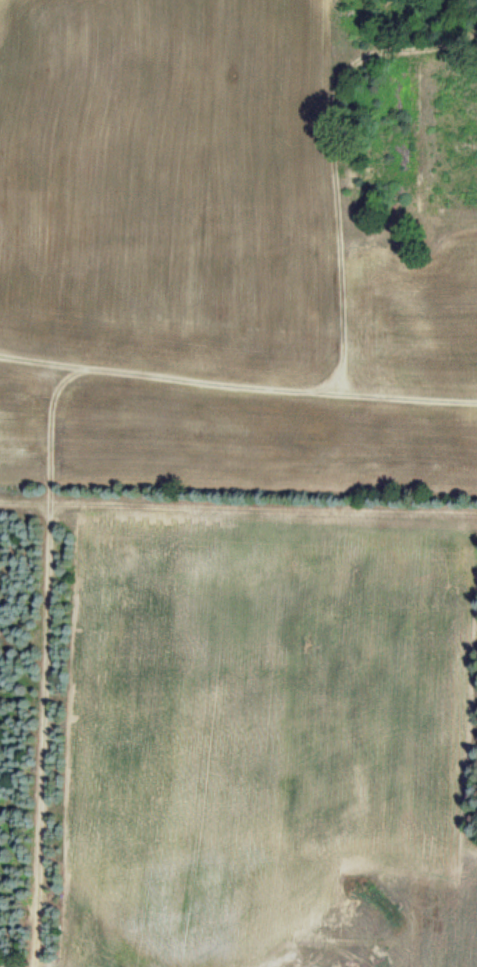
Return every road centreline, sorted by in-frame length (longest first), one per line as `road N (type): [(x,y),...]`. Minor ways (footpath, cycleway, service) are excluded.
road 1 (track): [(72,966),(104,352)]
road 2 (track): [(351,358),(336,966)]
road 3 (track): [(0,348),(476,363)]

